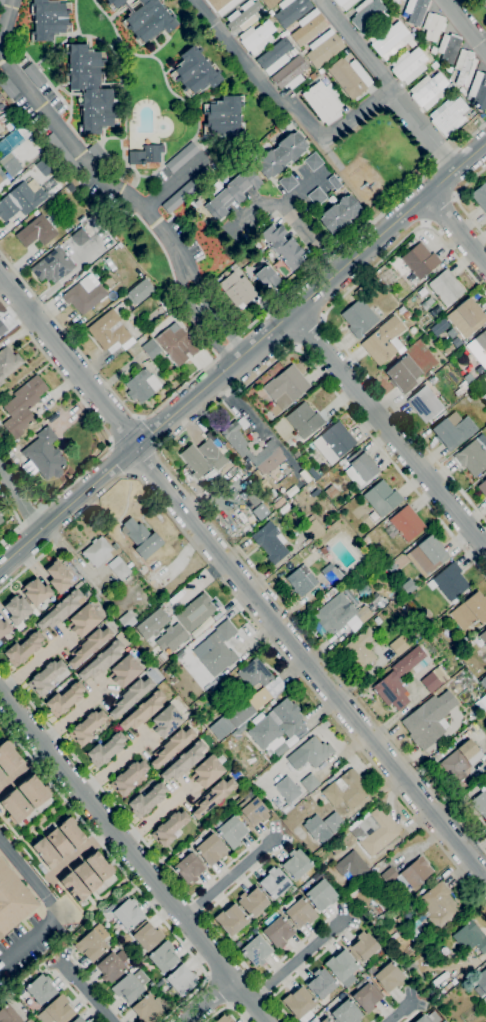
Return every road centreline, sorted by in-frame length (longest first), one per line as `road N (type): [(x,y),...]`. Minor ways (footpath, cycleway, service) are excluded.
road 1 (secondary): [(0,565),(485,144)]
road 2 (tertiary): [(134,445),(485,878)]
road 3 (residential): [(269,1021),(0,693)]
road 4 (residential): [(295,313),(485,549)]
road 5 (residential): [(0,277),(134,445)]

